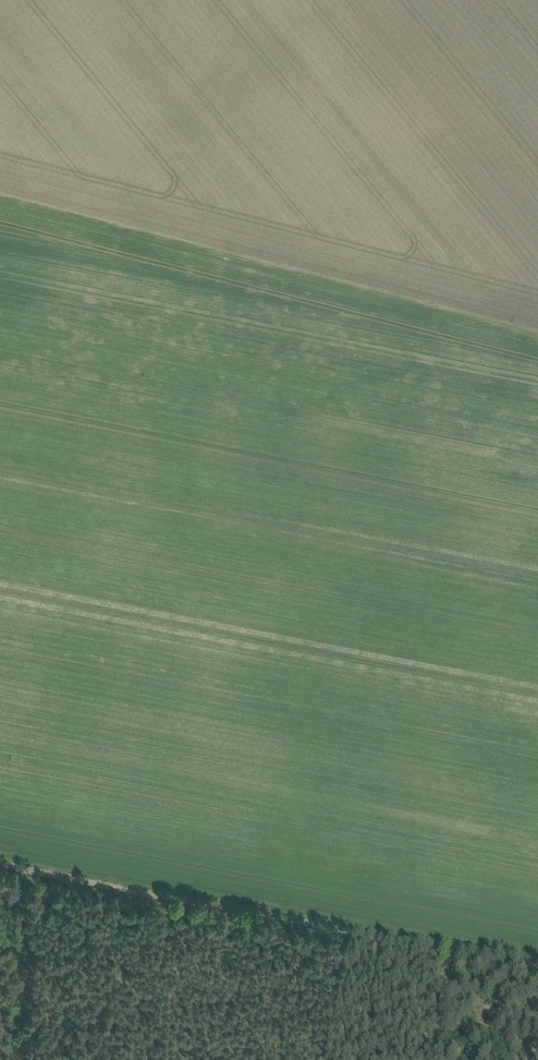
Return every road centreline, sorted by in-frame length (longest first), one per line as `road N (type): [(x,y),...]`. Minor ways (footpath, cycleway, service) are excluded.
road 1 (track): [(537,960),(0,856)]
road 2 (track): [(19,1059),(20,859)]

